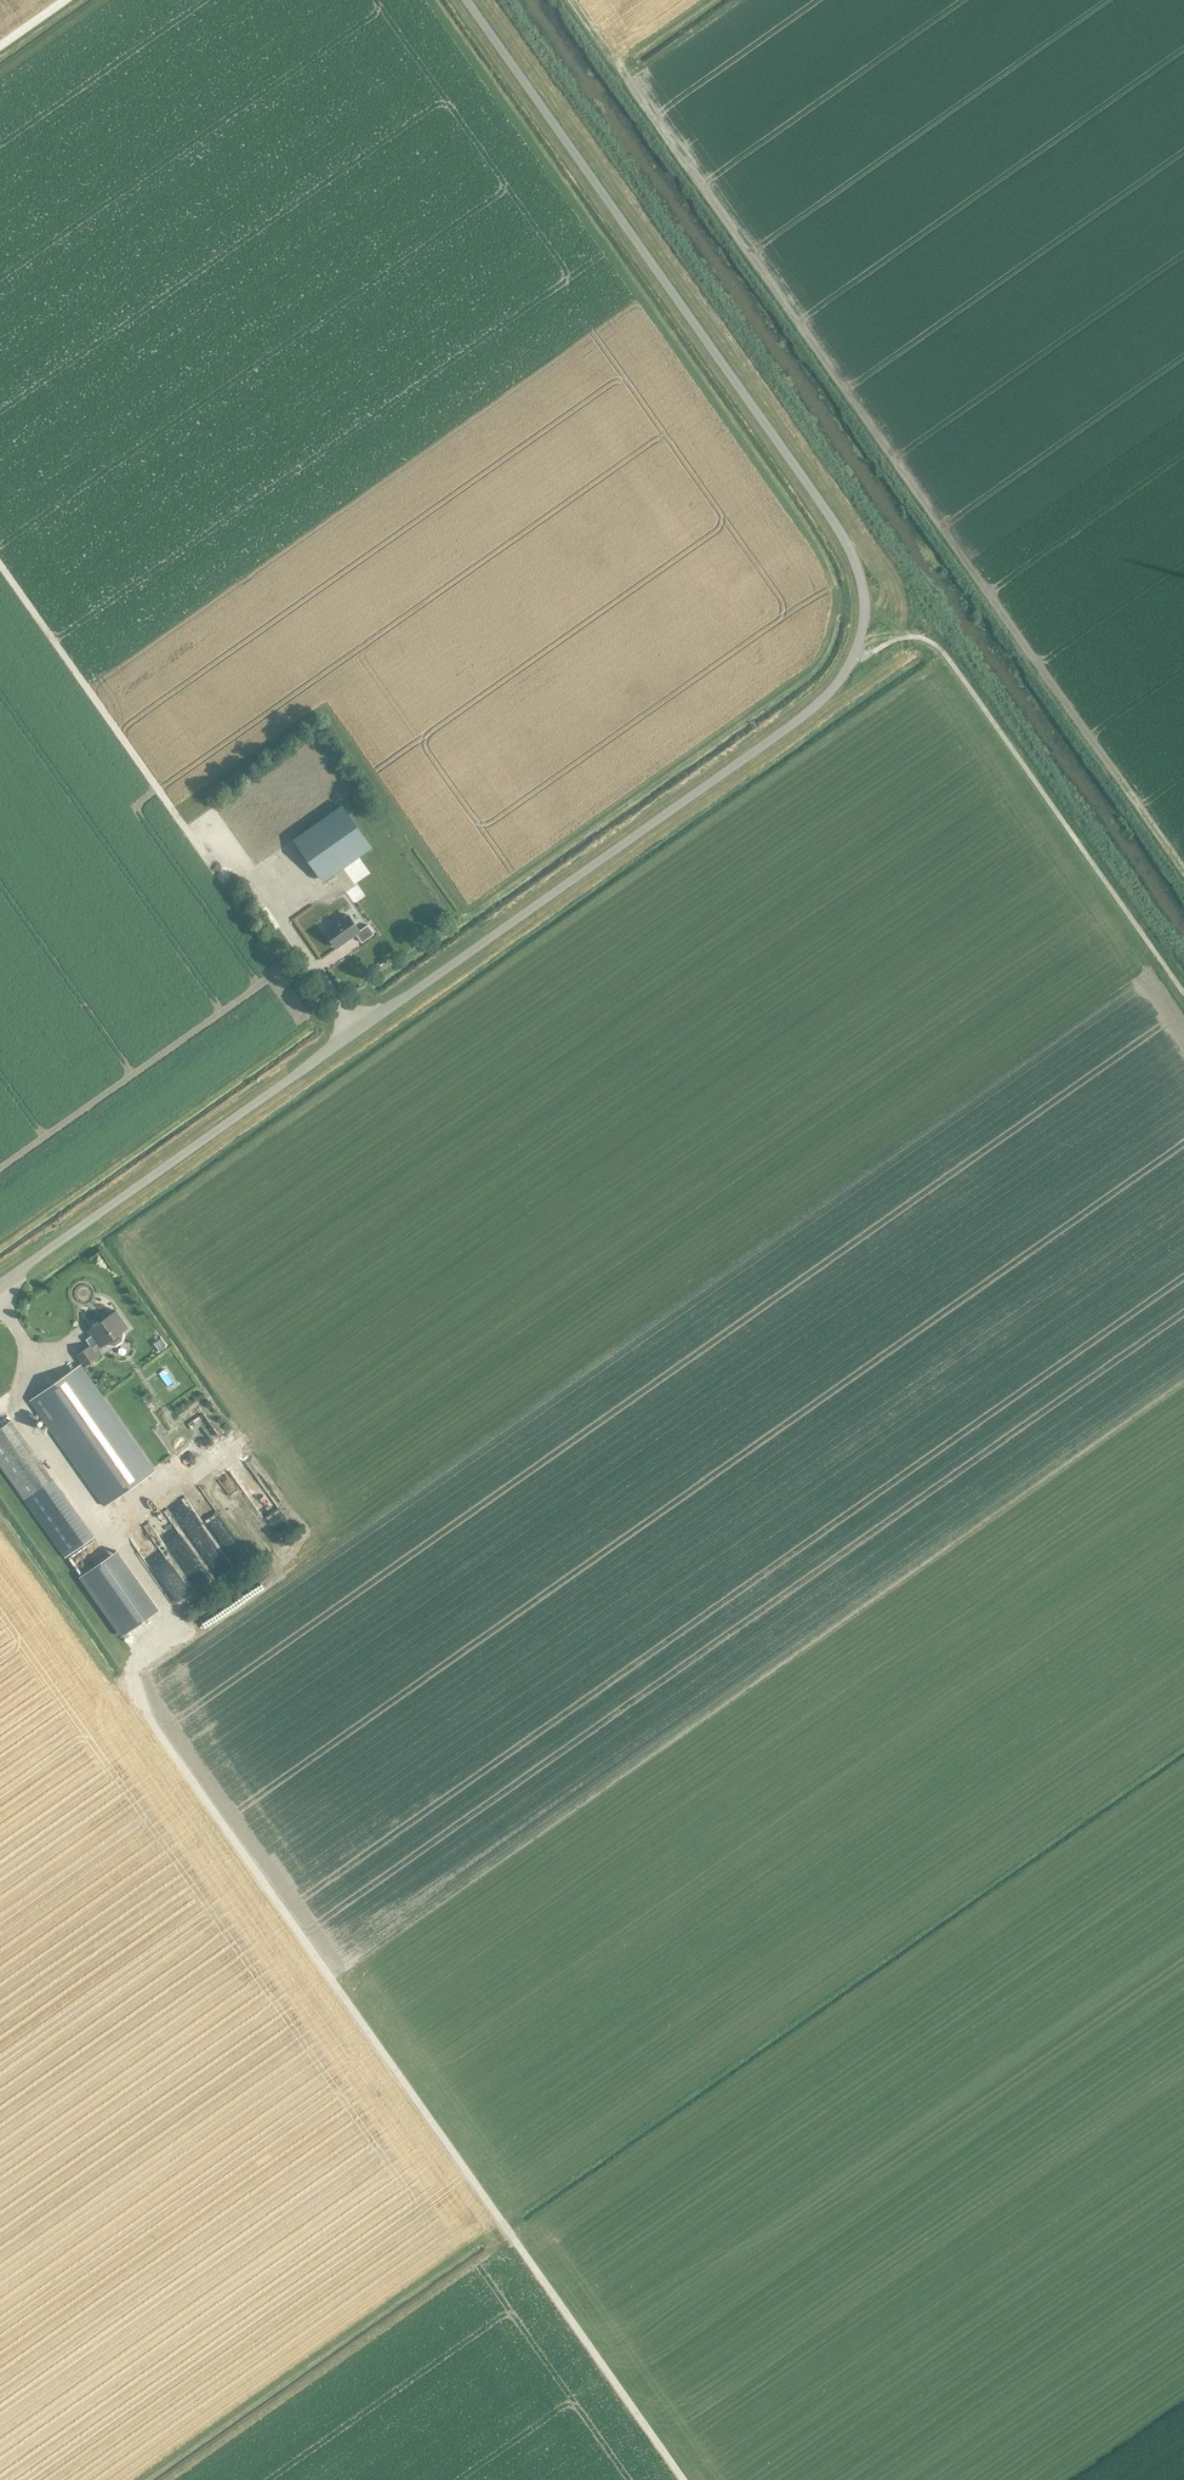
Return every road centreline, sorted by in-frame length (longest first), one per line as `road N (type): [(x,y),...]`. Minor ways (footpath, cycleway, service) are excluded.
road 1 (unclassified): [(0,1284),(770,742),(829,695),(856,658),(865,632),(863,582),(828,515),(467,0)]
road 2 (track): [(684,2479),(132,1693),(130,1669)]
road 3 (track): [(188,829),(0,562)]

